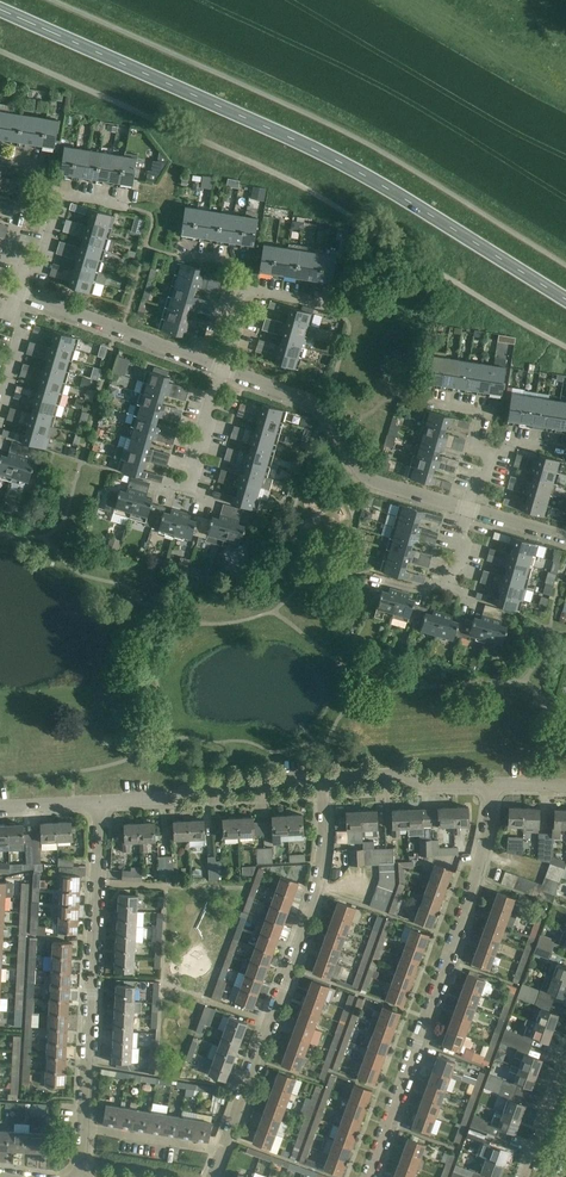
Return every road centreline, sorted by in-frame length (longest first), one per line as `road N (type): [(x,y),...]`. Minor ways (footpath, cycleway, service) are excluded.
road 1 (primary): [(565,299),(322,154),(0,7)]
road 2 (residential): [(367,1176),(477,875),(492,783)]
road 3 (residential): [(224,1149),(315,892),(324,779)]
road 4 (residential): [(84,1127),(100,801)]
road 5 (unclassified): [(469,509),(374,483),(314,406),(224,372)]
road 6 (unclassified): [(100,801),(171,798),(200,784),(324,779)]
road 7 (unclassified): [(224,372),(18,292)]
road 8 (unclassified): [(324,779),(400,774),(423,785),(492,783)]
road 9 (residential): [(224,1149),(84,1127)]
road 10 (residential): [(190,493),(191,466),(224,372)]

